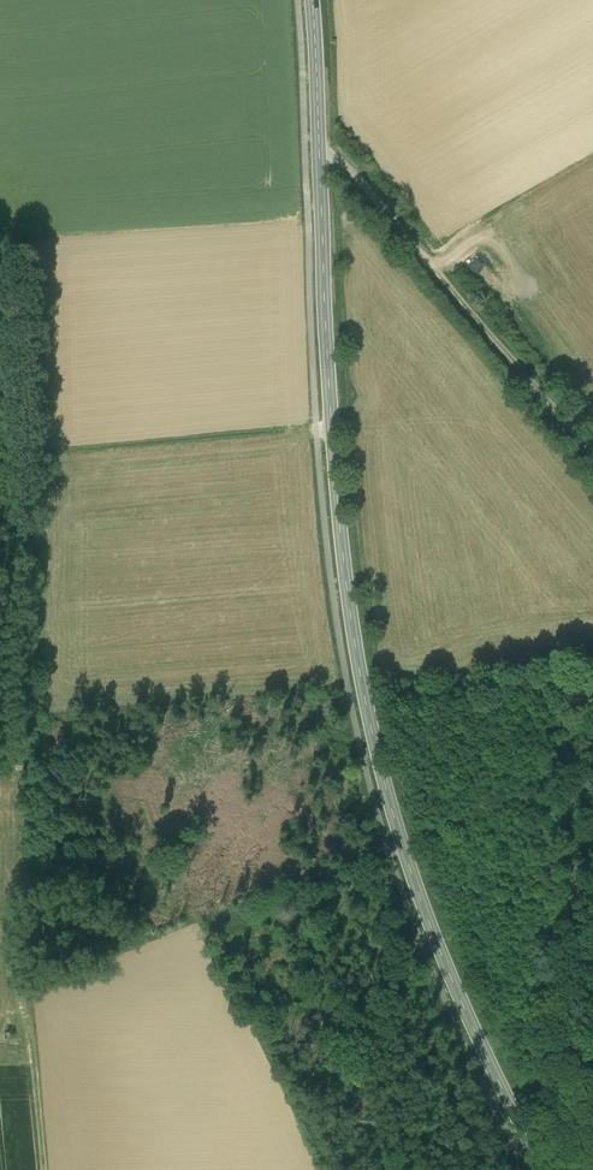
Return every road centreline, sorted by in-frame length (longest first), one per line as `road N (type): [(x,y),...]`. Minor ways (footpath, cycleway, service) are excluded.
road 1 (tertiary): [(306,0),(337,494),(364,692),(432,931),(544,1169)]
road 2 (track): [(315,148),(361,181),(592,454)]
road 3 (track): [(33,993),(44,1169)]

